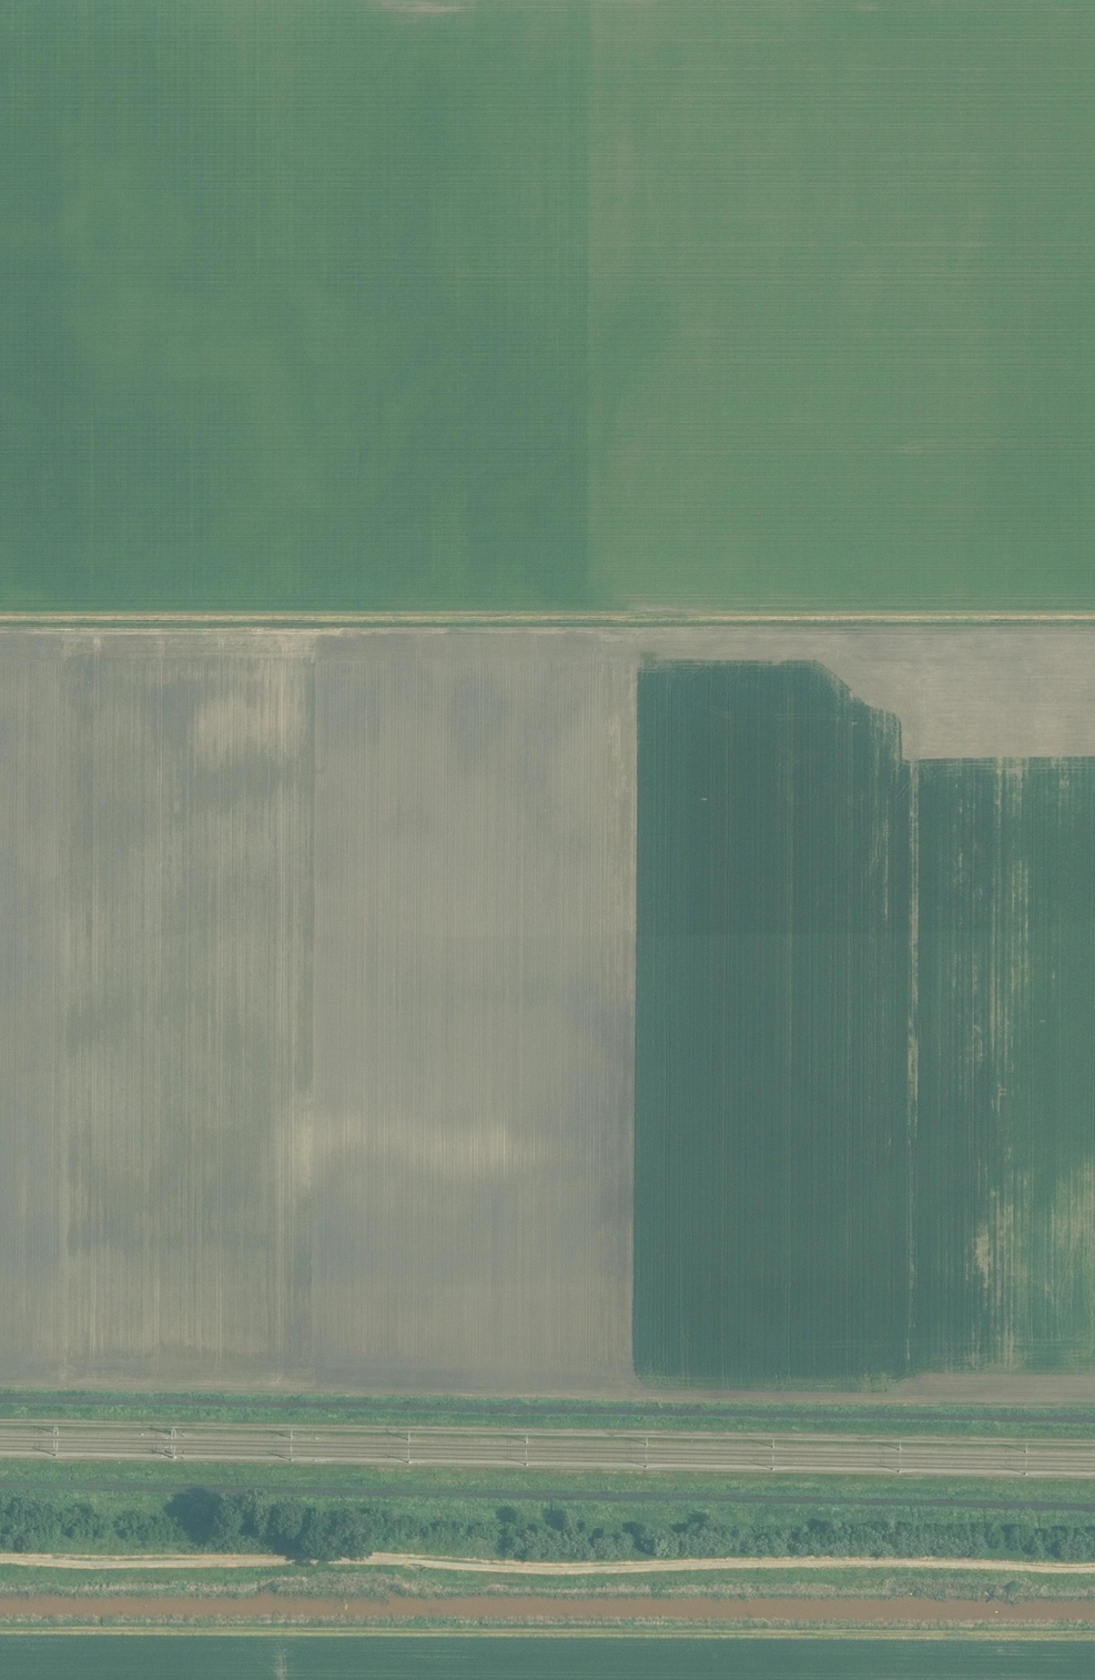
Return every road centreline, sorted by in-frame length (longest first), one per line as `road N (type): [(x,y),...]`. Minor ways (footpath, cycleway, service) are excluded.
road 1 (track): [(1094,1442),(0,1421)]
road 2 (track): [(1094,1482),(0,1463)]

